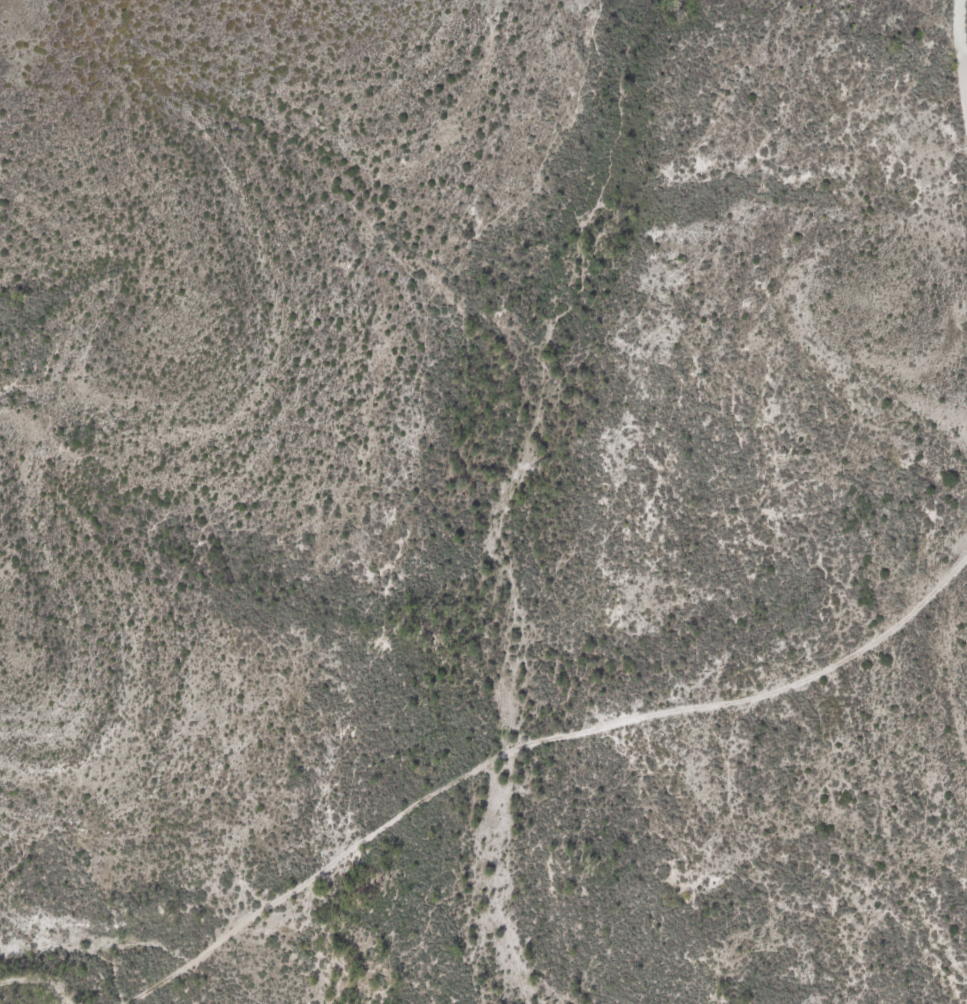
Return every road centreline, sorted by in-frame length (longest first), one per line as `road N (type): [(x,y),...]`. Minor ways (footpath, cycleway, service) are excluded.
road 1 (residential): [(115,1003),(189,964),(502,753),(782,690),(871,648),(966,559)]

